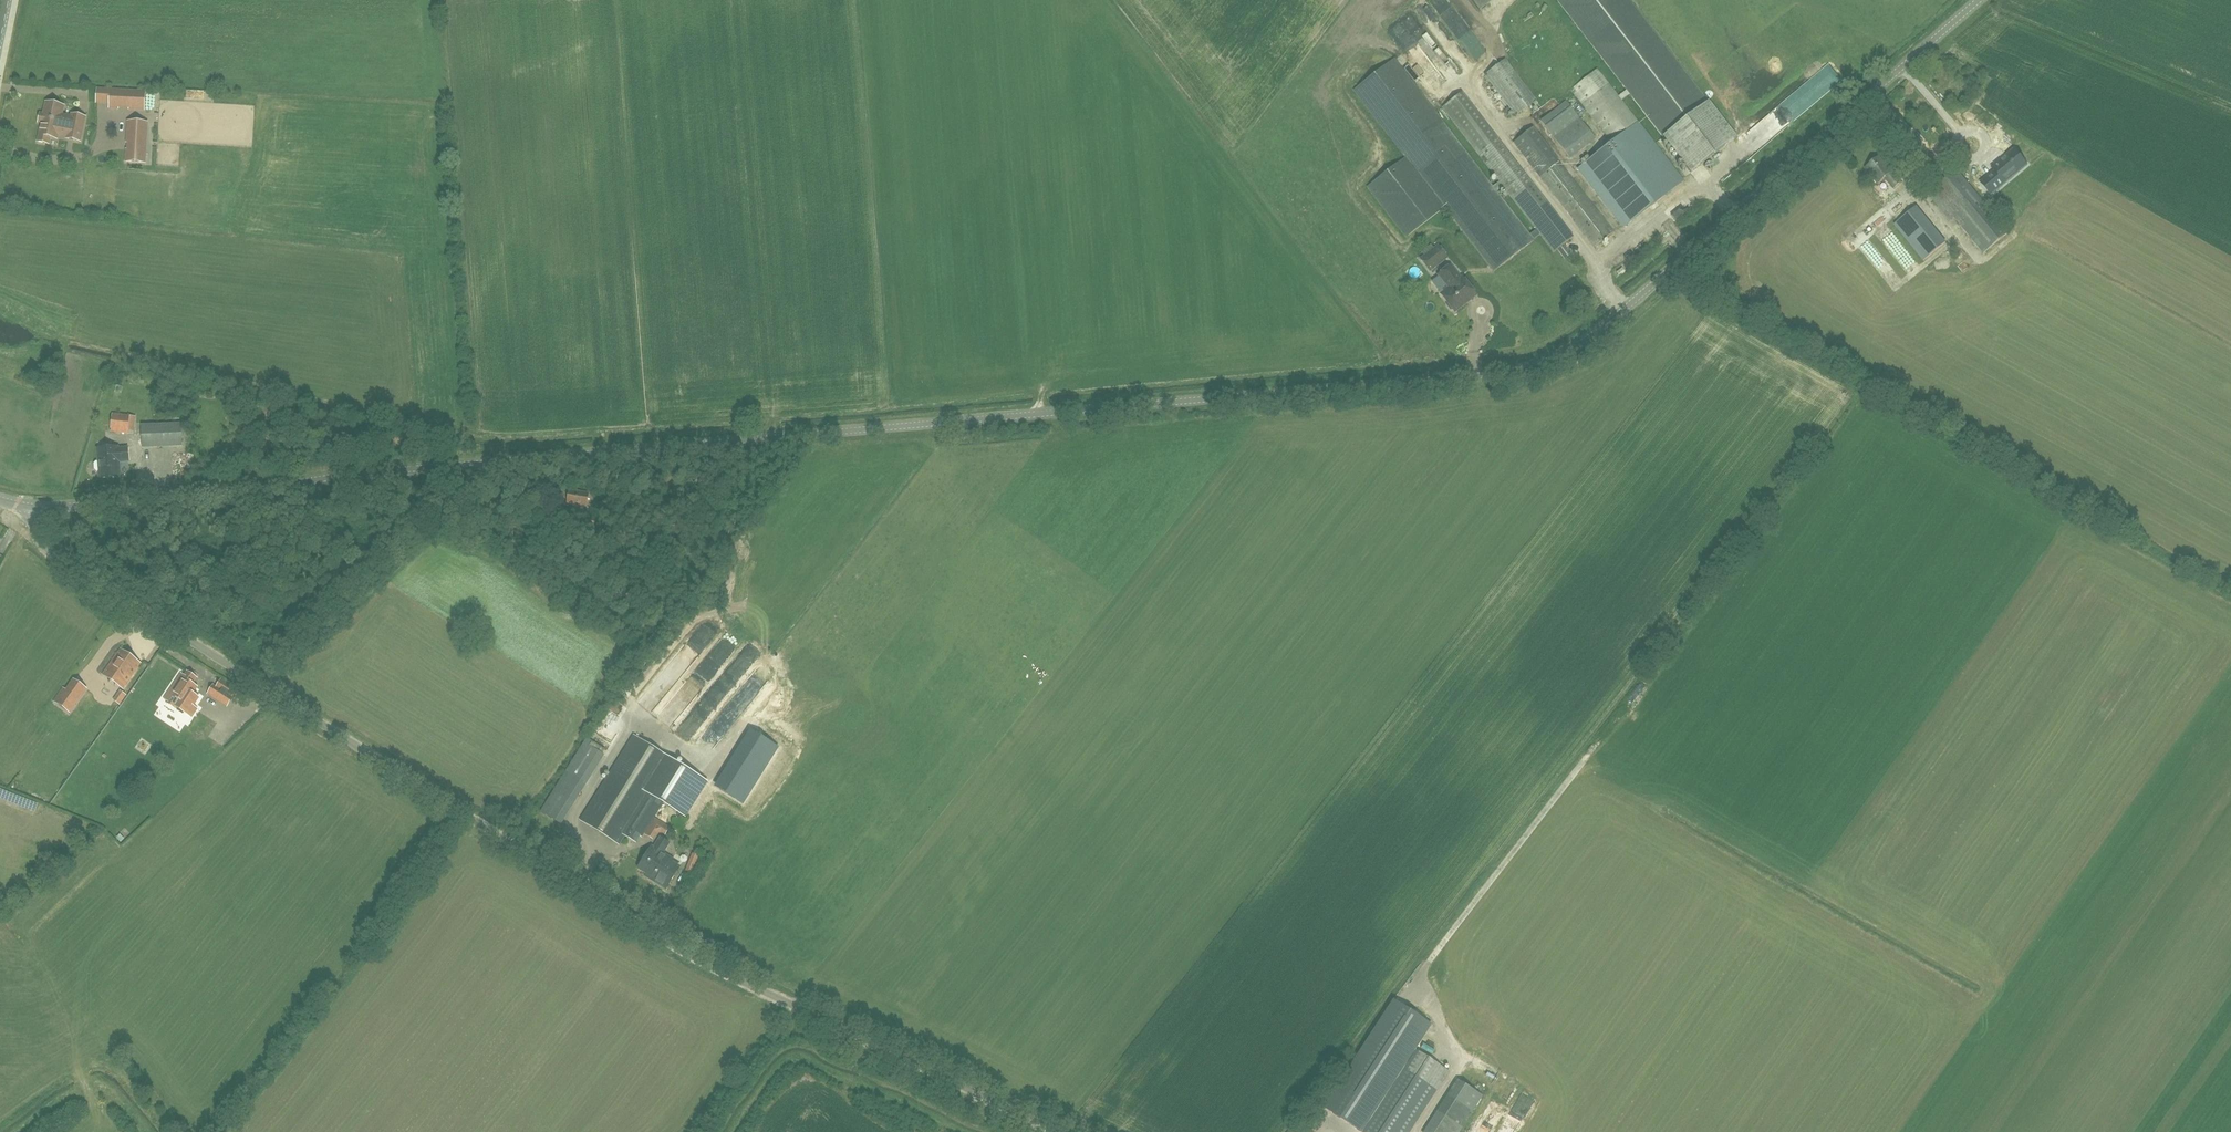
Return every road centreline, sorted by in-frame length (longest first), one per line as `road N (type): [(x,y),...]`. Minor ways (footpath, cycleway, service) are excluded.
road 1 (tertiary): [(31,507),(176,500),(410,468),(1532,367),(1589,336),(1978,0)]
road 2 (unclassified): [(1053,1131),(602,904),(52,555),(31,507)]

